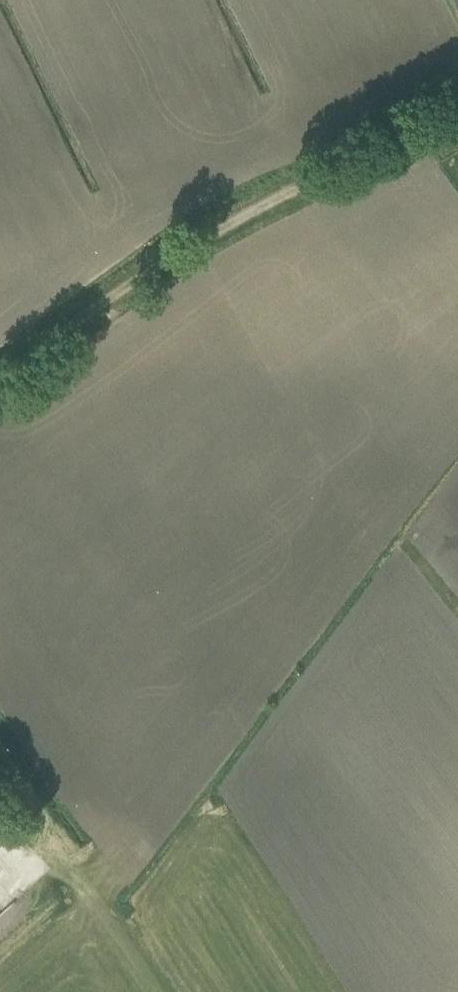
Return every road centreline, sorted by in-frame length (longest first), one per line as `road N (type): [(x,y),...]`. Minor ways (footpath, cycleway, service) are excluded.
road 1 (track): [(457,115),(130,289),(0,384)]

